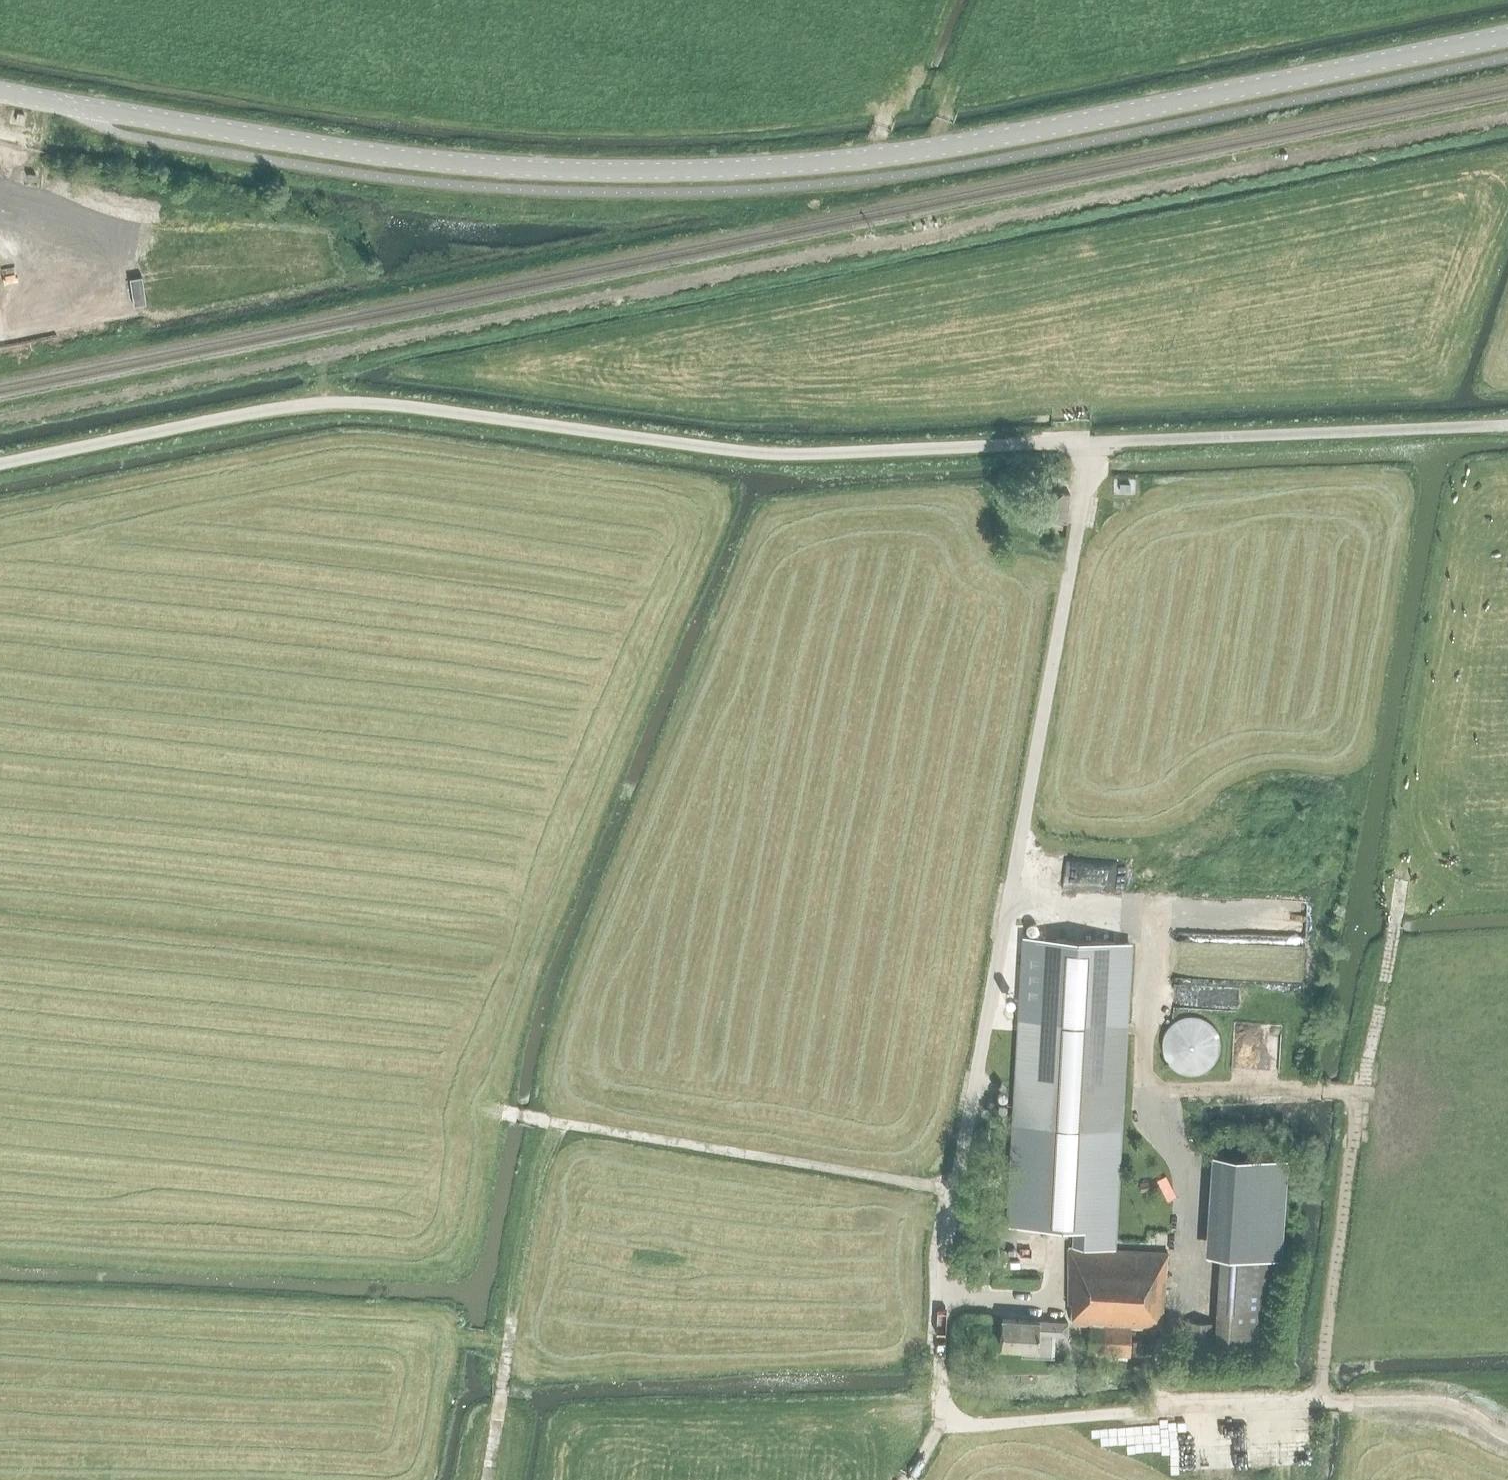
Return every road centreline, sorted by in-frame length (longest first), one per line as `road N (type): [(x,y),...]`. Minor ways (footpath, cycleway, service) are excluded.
road 1 (tertiary): [(0,92),(384,155),(628,171),(721,168),(945,147),(1507,37)]
road 2 (unclassified): [(0,466),(345,403),(760,454),(1088,445)]
road 3 (track): [(939,1354),(947,1409),(980,1426),(1162,1410),(1444,1402),(1507,1436)]
road 4 (track): [(1322,1401),(1361,1092),(1142,1091)]
road 5 (track): [(956,1189),(512,1114)]
road 6 (track): [(1088,445),(1507,424)]
road 7 (track): [(1361,1092),(1396,908)]
road 8 (track): [(514,1318),(488,1479)]

